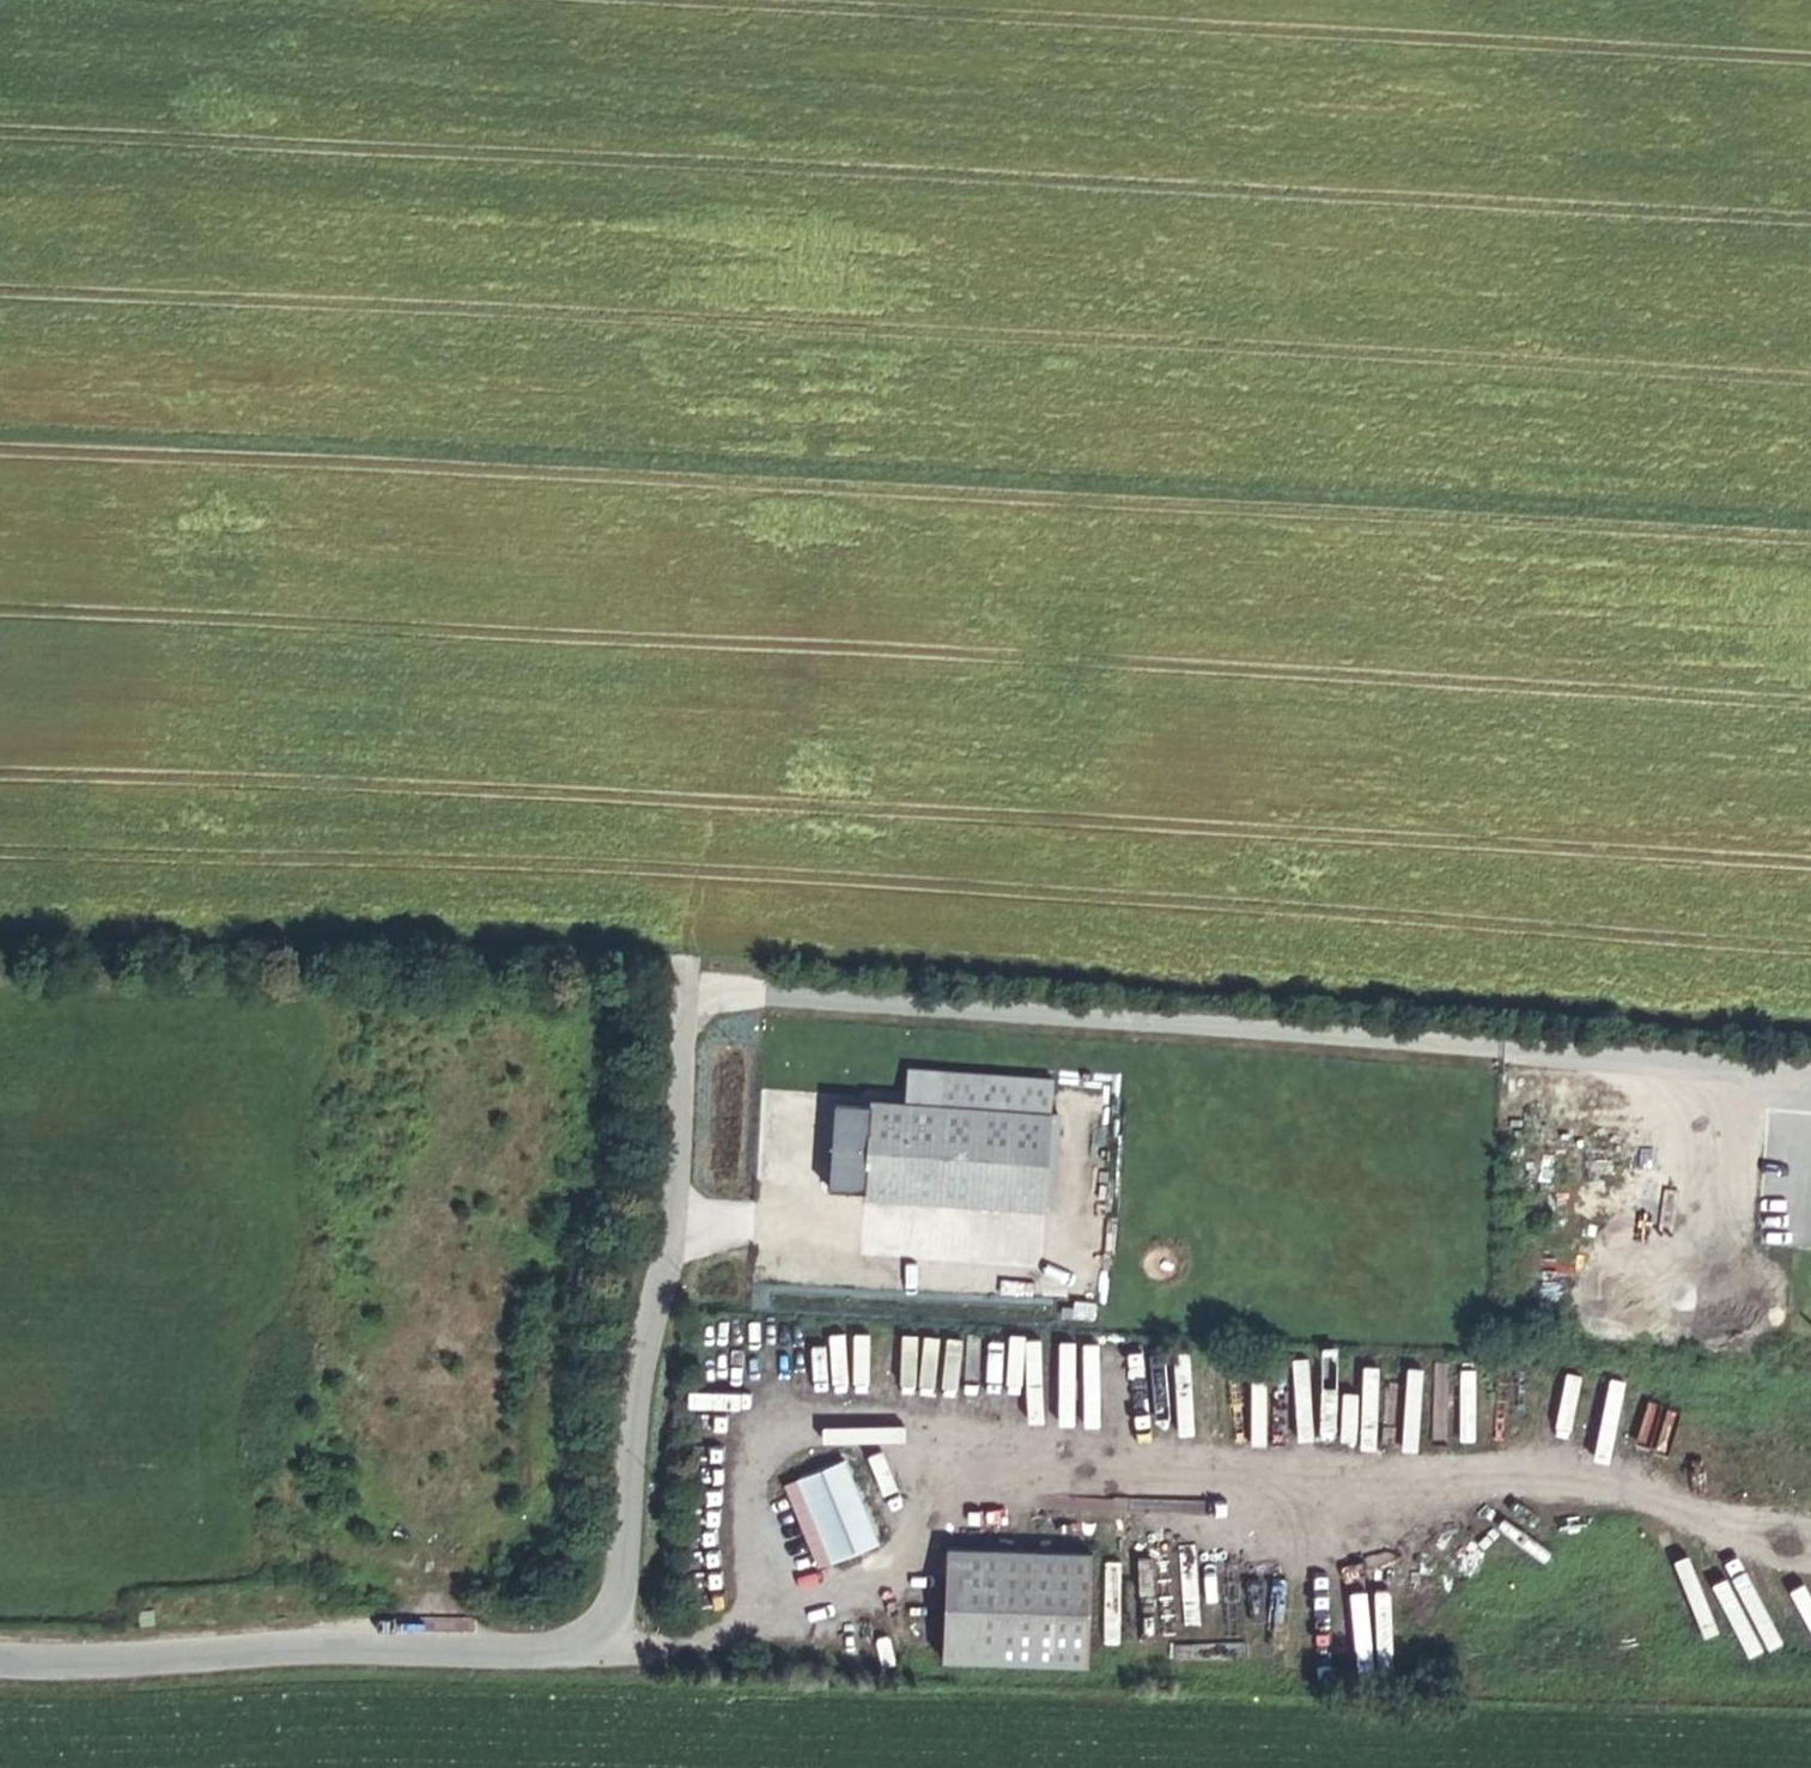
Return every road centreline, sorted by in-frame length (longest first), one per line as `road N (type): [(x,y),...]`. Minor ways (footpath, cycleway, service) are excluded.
road 1 (residential): [(692,989),(671,1272),(639,1373),(619,1632),(567,1649),(0,1656)]

